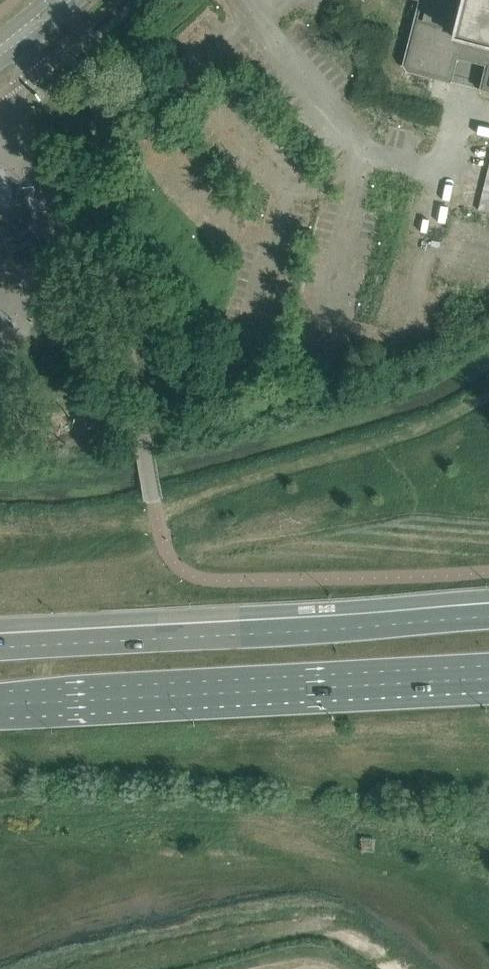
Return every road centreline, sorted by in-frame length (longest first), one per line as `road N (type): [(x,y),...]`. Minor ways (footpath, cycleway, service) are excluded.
road 1 (primary): [(488,618),(0,648)]
road 2 (primary): [(0,703),(488,674)]
road 3 (track): [(488,390),(432,426),(157,514)]

